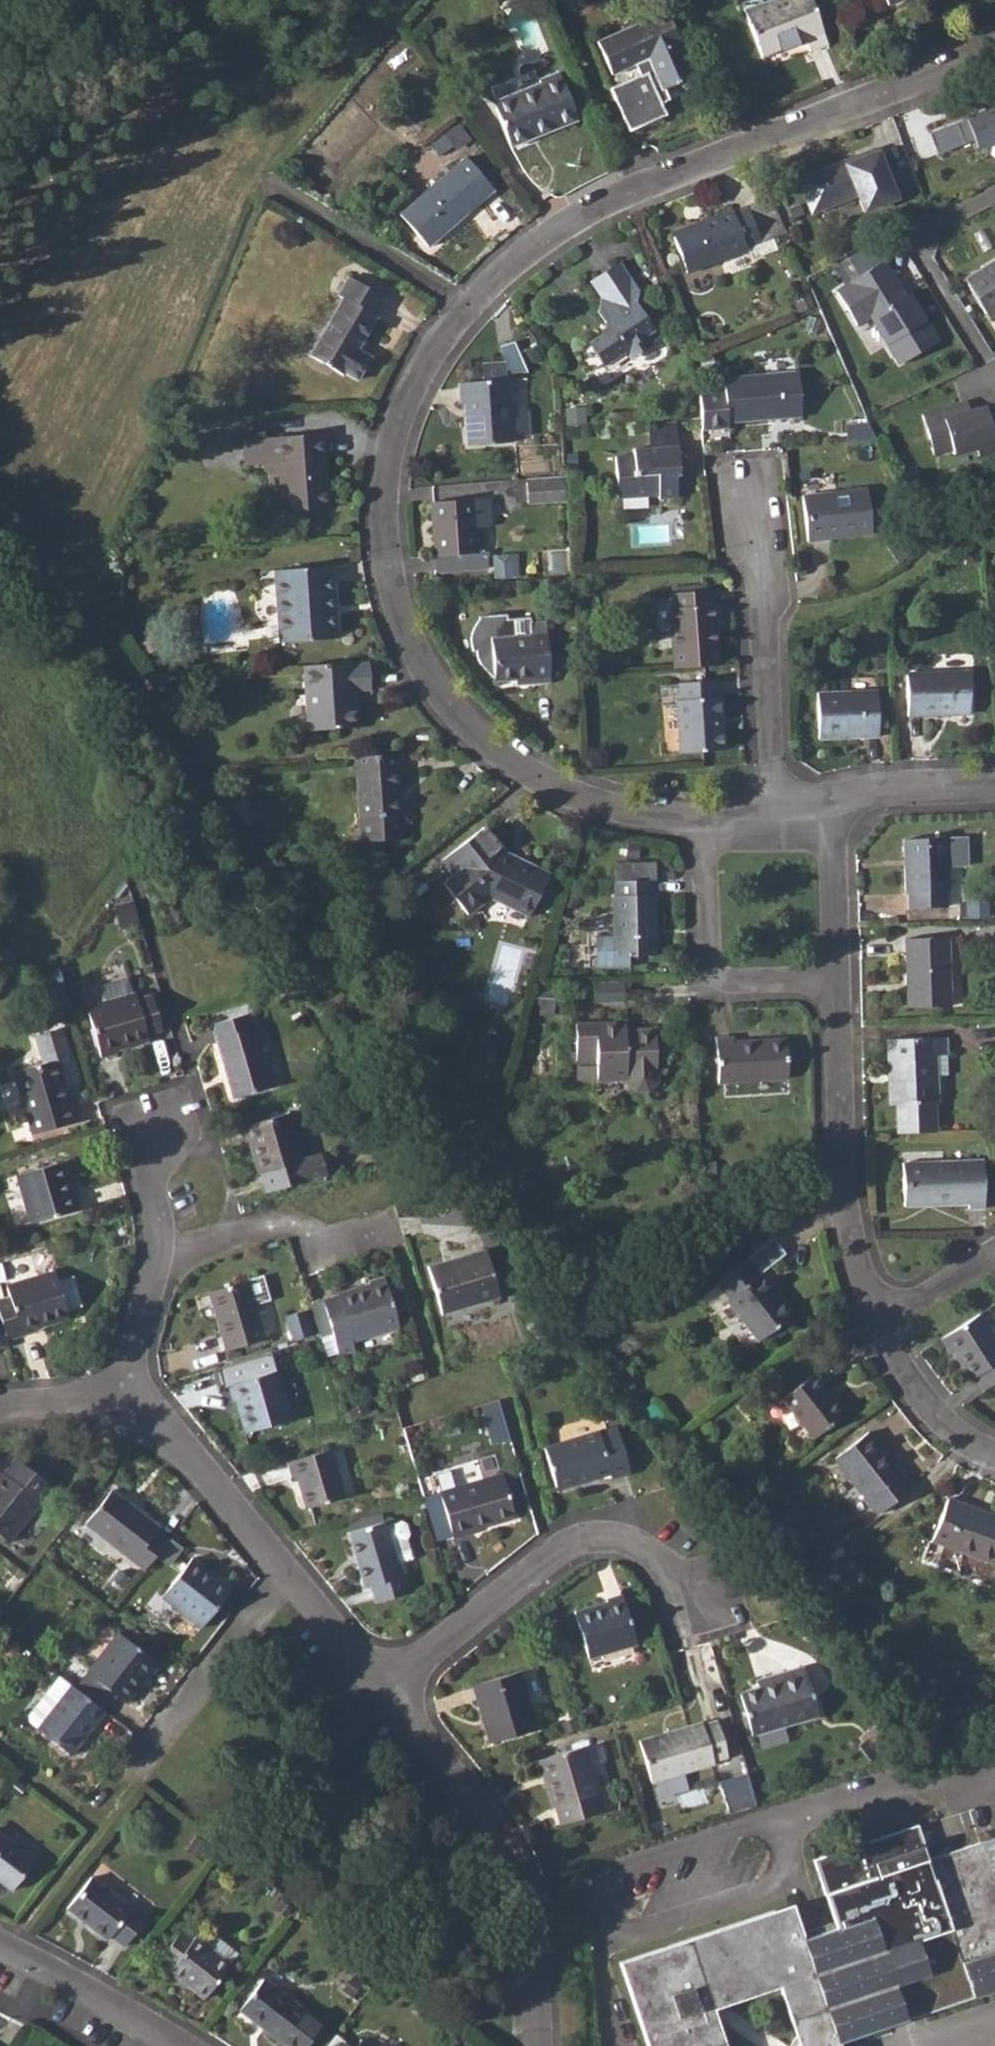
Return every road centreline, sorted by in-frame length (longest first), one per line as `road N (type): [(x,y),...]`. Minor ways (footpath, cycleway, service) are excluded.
road 1 (track): [(846,1172),(791,1190),(582,1292),(186,802),(44,574),(239,178),(371,0)]
road 2 (residential): [(994,44),(671,176),(521,263),(426,380),(393,445),(385,523),(392,588),(417,652),(469,722),(532,774),(599,811),(705,838)]
road 3 (residential): [(401,1706),(545,1587),(626,1533),(698,1602)]
road 4 (residential): [(401,1706),(537,1896),(547,2045)]
road 5 (residential): [(840,976),(846,1172),(884,1313)]
road 6 (track): [(246,168),(478,317)]
road 7 (residential): [(758,631),(894,578),(994,499)]
road 8 (residential): [(705,838),(709,970),(741,981),(840,976)]
road 9 (residential): [(122,1400),(297,1570)]
road 10 (residential): [(297,1570),(154,1753)]
road 11 (residential): [(367,1225),(305,1240),(291,1220),(159,1248)]
road 12 (residential): [(758,631),(777,834)]
road 13 (residential): [(0,1957),(171,2045)]
road 14 (residential): [(884,1313),(905,1361),(975,1451),(994,1459)]
road 15 (residential): [(297,1570),(401,1706)]
road 16 (residential): [(994,785),(879,790),(830,817)]
road 17 (residential): [(830,817),(840,976)]
road 18 (residential): [(122,1400),(159,1248)]
road 19 (residential): [(746,503),(758,631)]
road 20 (residential): [(994,1251),(884,1313)]
road 21 (residential): [(0,1411),(122,1400)]

